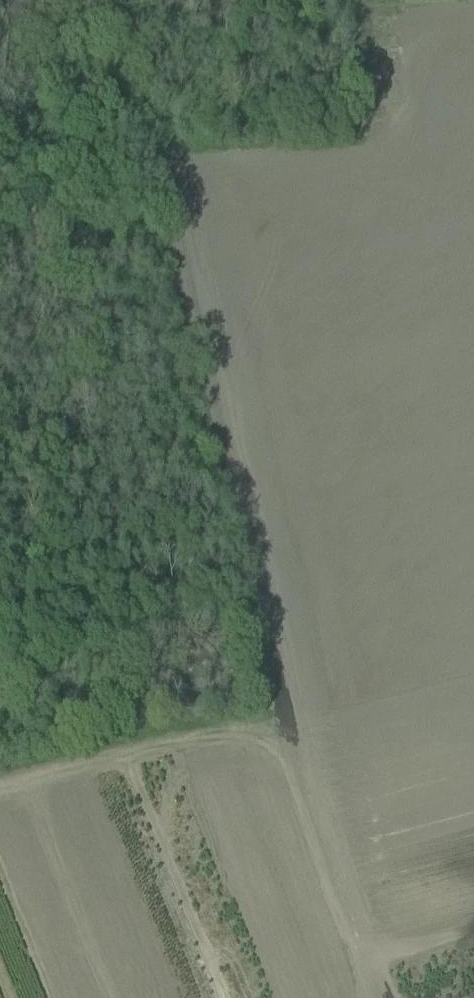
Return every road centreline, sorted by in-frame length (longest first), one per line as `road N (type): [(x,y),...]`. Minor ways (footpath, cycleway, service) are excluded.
road 1 (track): [(225,724),(267,731),(288,769),(374,997)]
road 2 (track): [(0,787),(225,724)]

